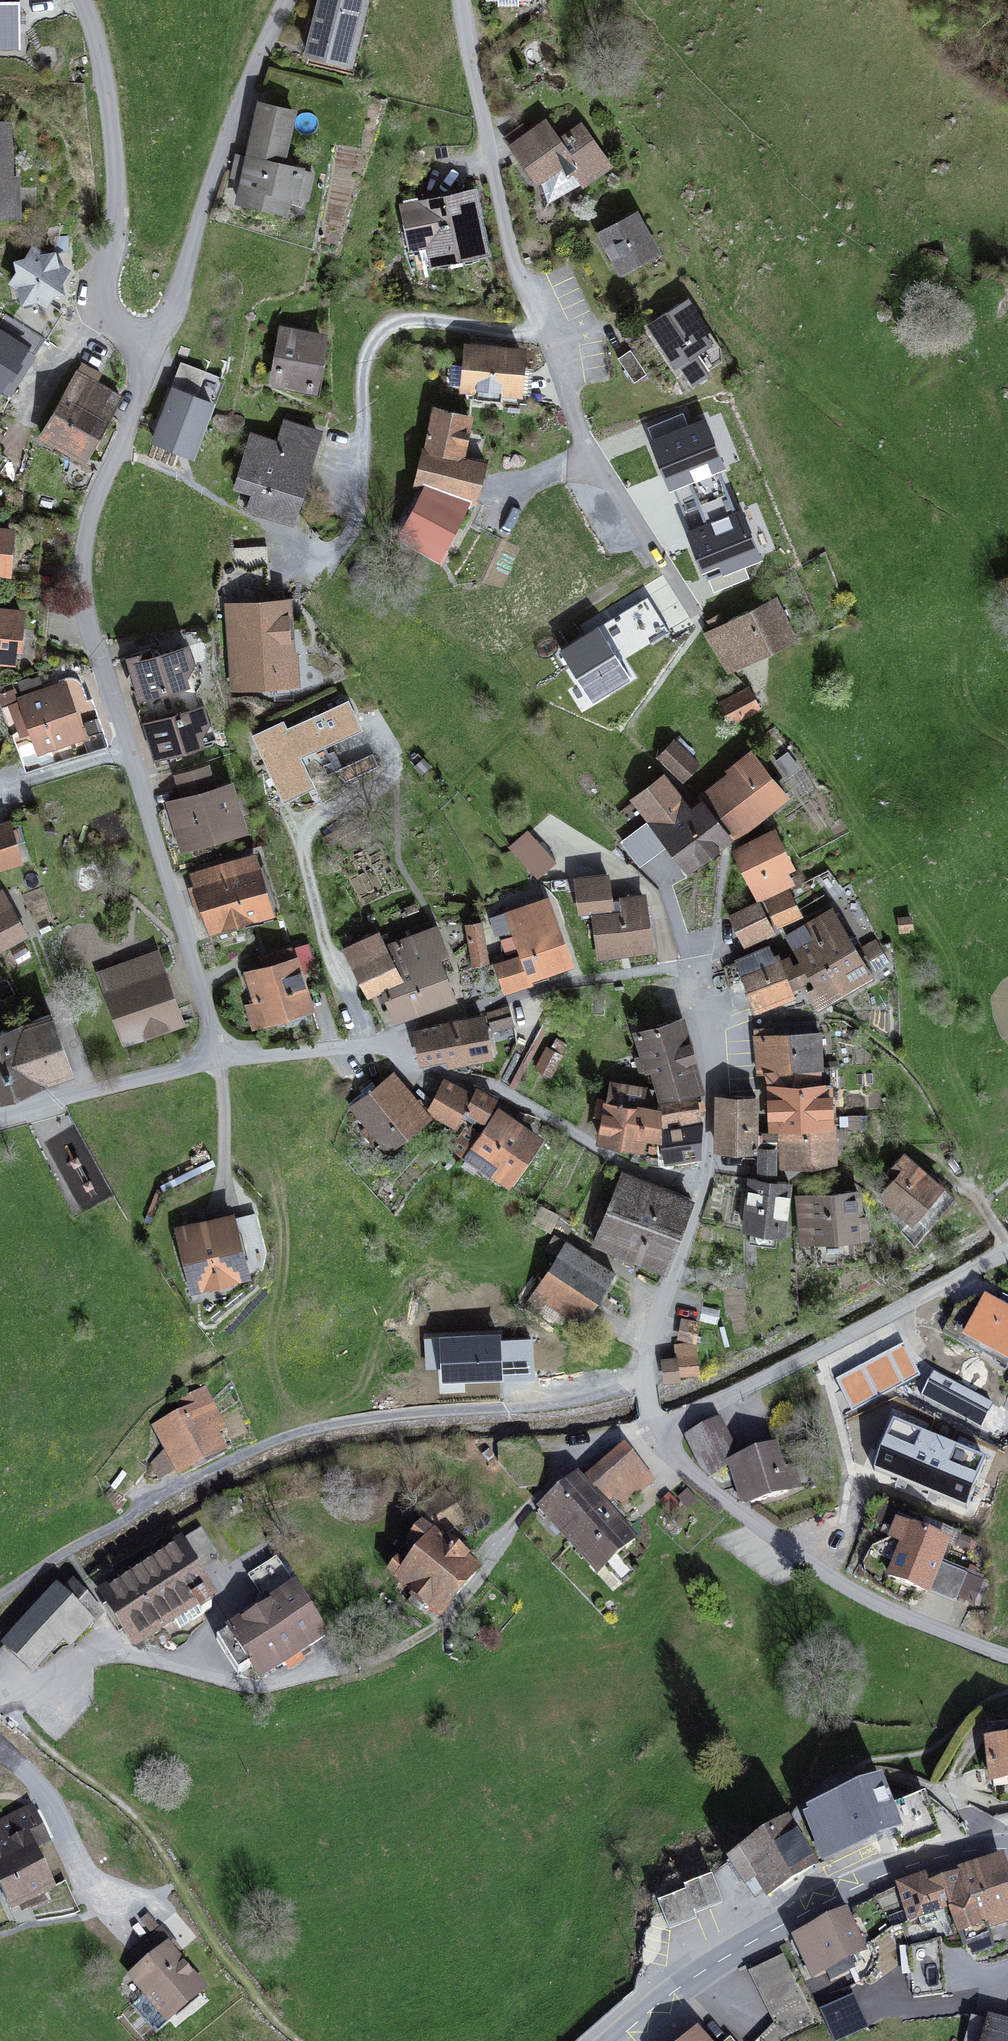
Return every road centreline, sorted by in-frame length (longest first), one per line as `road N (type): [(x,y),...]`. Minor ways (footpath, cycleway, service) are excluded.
road 1 (motorway): [(0,649),(1007,843)]
road 2 (residential): [(219,1060),(83,588),(96,498),(159,341)]
road 3 (residential): [(657,1431),(650,1382),(656,1331),(709,1167),(707,965)]
road 4 (residential): [(461,0),(519,274),(581,434)]
road 5 (primary): [(1007,1849),(898,1868),(817,1906),(700,1973),(616,2040)]
road 6 (residential): [(1007,1655),(844,1586),(700,1481),(657,1431)]
road 7 (residential): [(657,1431),(1007,1255)]
road 8 (residential): [(83,0),(102,52),(115,166),(119,218),(108,305),(114,319),(159,341)]
road 9 (residential): [(0,1699),(39,1676),(109,1654),(259,1689),(351,1669)]
road 10 (residential): [(159,341),(234,115),(285,0)]
road 11 (residential): [(0,1116),(219,1060)]
road 12 (residential): [(390,1043),(219,1060)]

